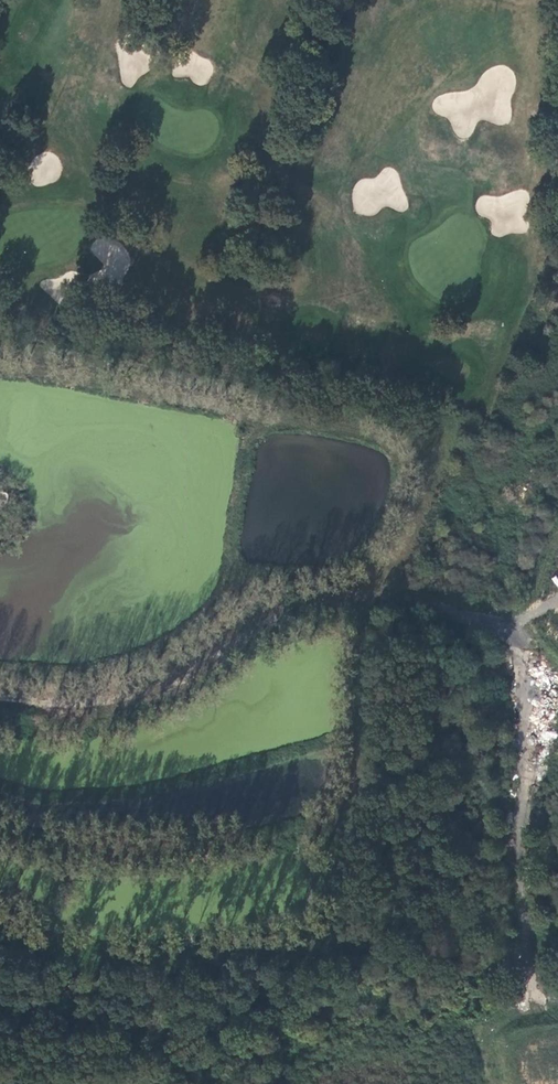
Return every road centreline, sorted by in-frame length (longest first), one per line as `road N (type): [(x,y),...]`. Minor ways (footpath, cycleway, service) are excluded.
road 1 (track): [(526,634),(357,590),(303,606),(121,700),(0,698)]

